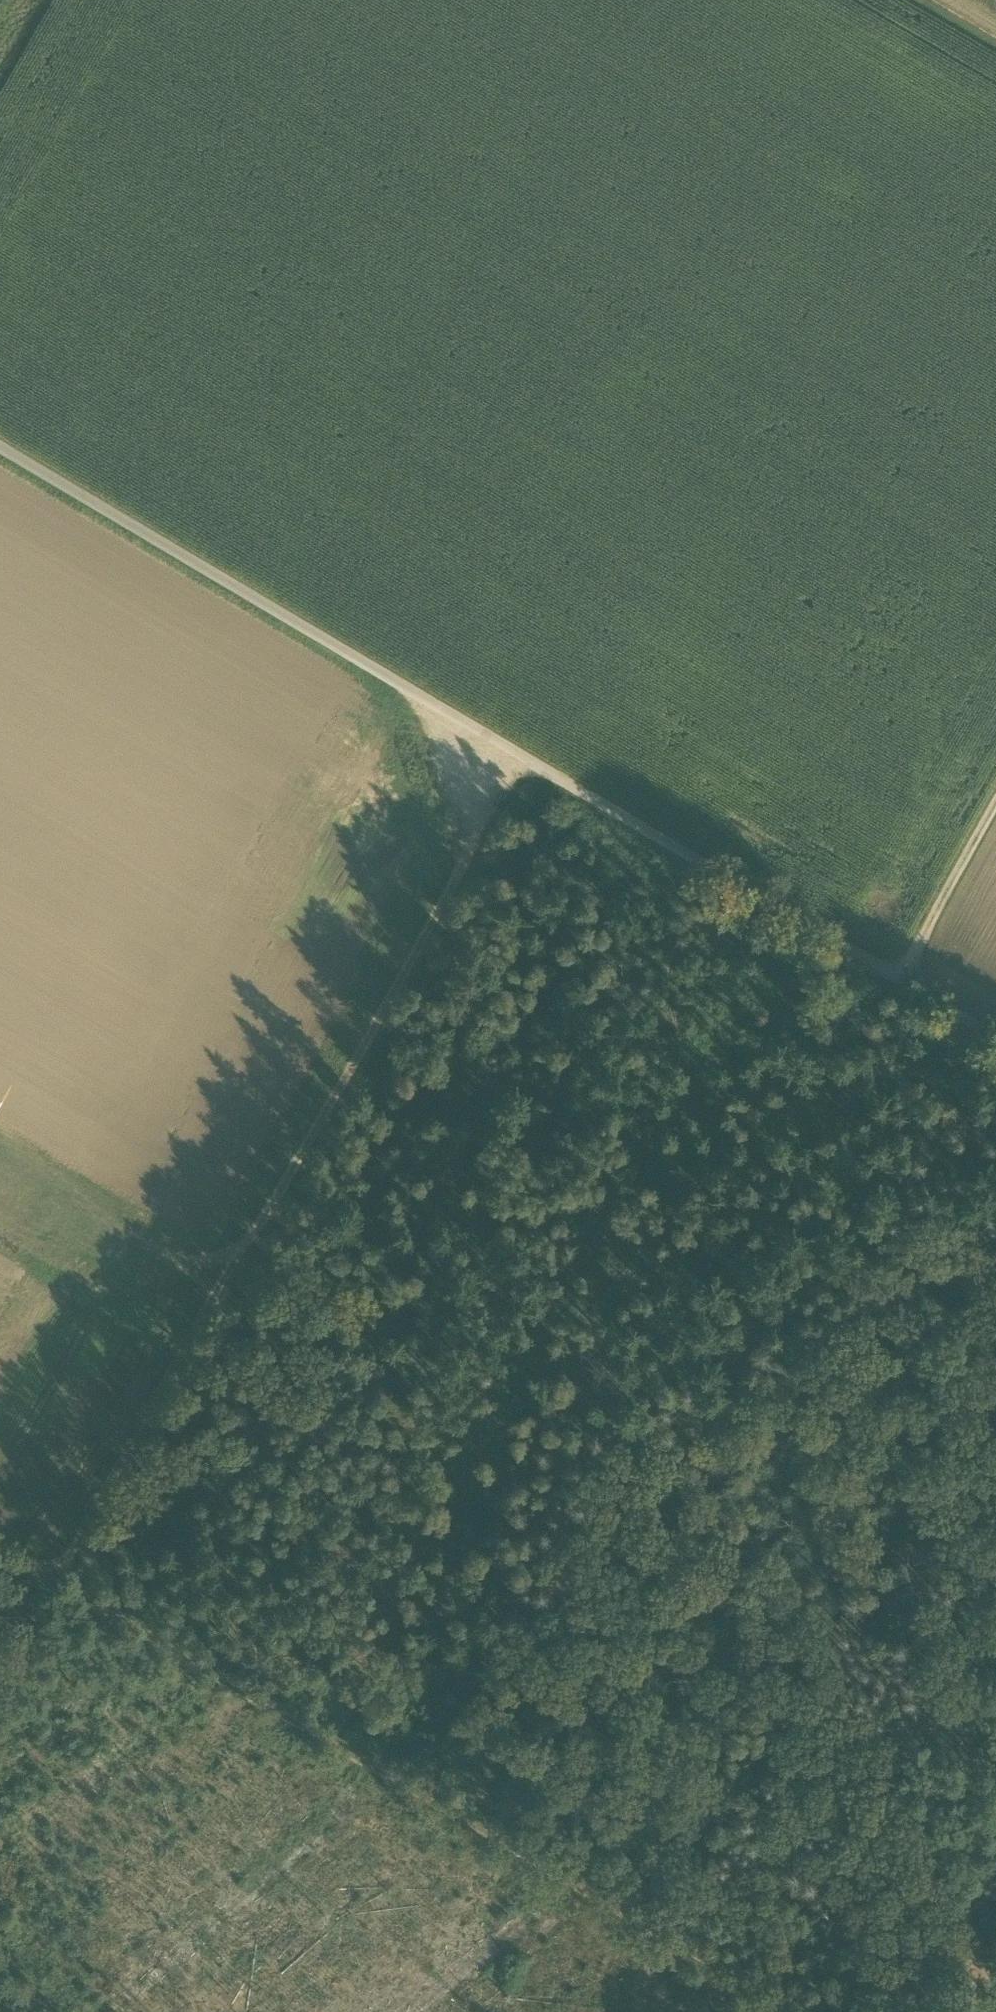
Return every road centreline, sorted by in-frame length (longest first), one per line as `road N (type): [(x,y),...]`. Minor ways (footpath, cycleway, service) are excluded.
road 1 (track): [(995,1038),(0,450)]
road 2 (track): [(525,761),(56,1579),(0,1545)]
road 3 (track): [(56,1579),(790,2011)]
road 4 (track): [(995,803),(896,979)]

